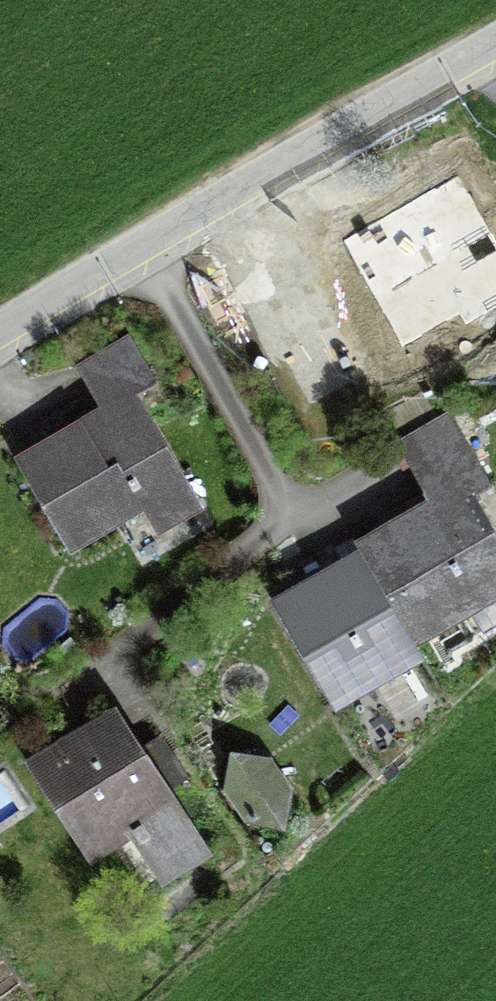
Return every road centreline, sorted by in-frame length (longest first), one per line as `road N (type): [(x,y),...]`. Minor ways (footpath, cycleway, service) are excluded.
road 1 (unclassified): [(0,336),(140,244),(495,41)]

